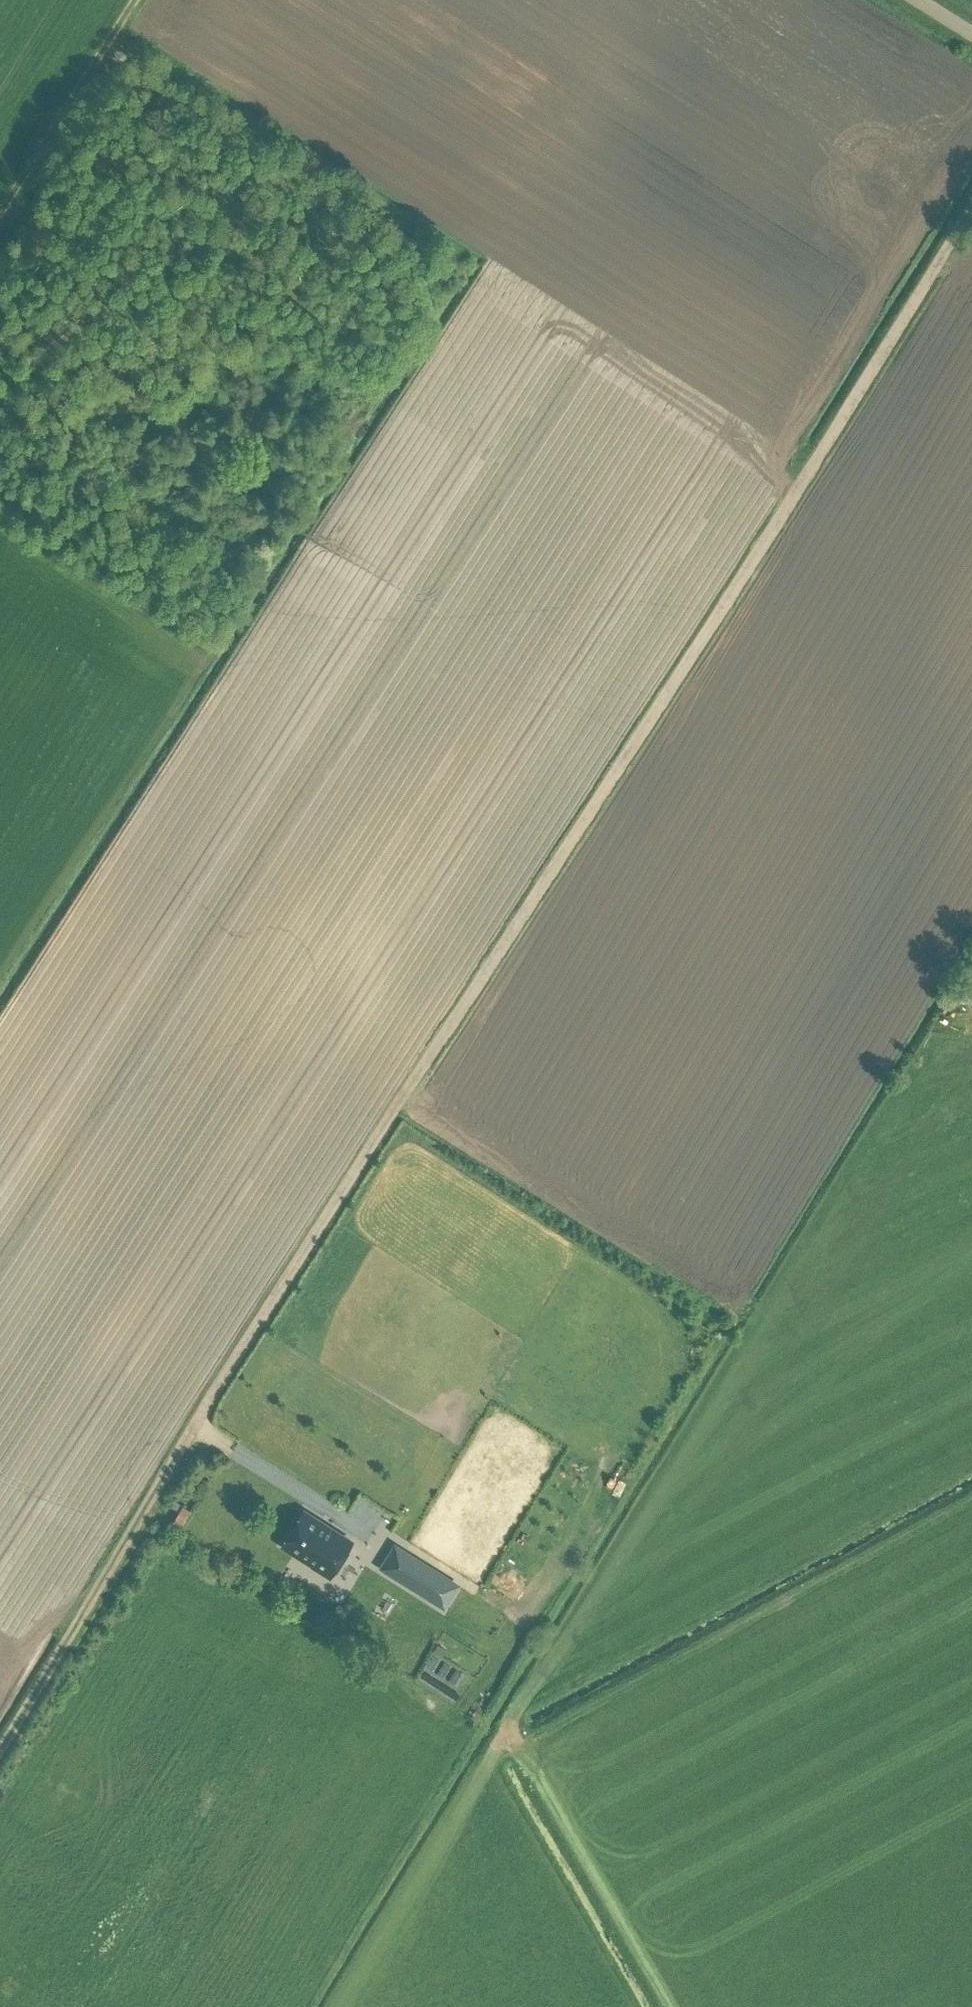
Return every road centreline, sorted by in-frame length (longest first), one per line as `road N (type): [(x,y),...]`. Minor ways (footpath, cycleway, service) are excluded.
road 1 (track): [(971,203),(206,1403),(0,1741)]
road 2 (track): [(132,0),(0,207)]

